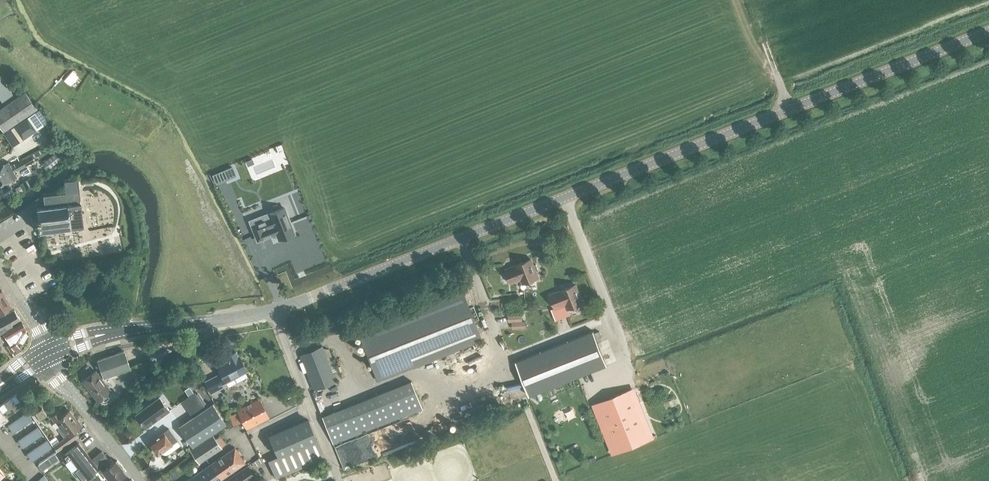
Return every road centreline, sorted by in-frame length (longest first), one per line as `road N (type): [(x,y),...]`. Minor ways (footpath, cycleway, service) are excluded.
road 1 (tertiary): [(49,353),(134,330),(272,312),(988,31)]
road 2 (residential): [(141,480),(59,380),(49,353)]

